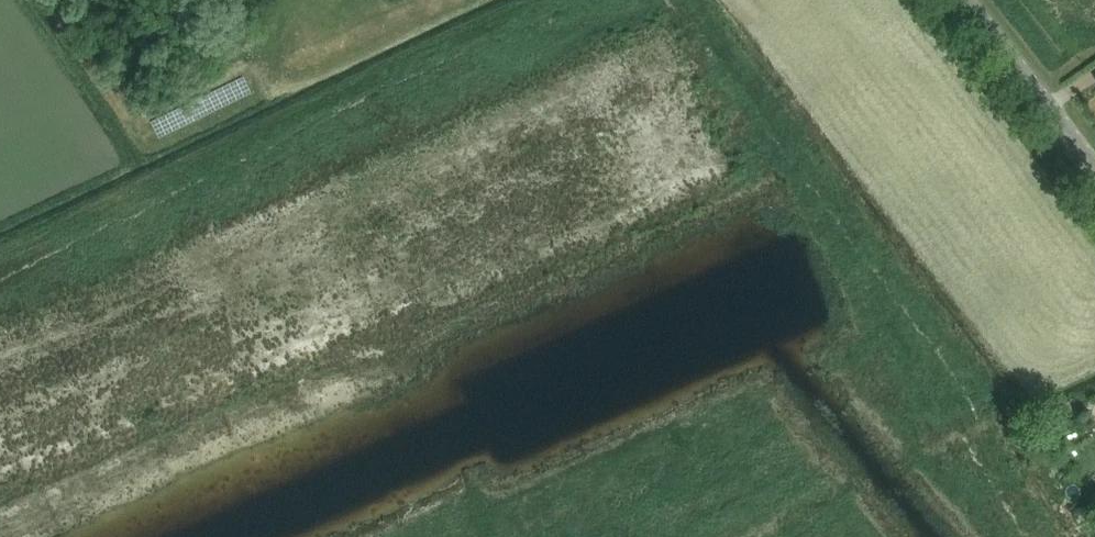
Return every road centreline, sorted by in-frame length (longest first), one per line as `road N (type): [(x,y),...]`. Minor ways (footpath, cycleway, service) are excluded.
road 1 (tertiary): [(1094,174),(962,0)]

